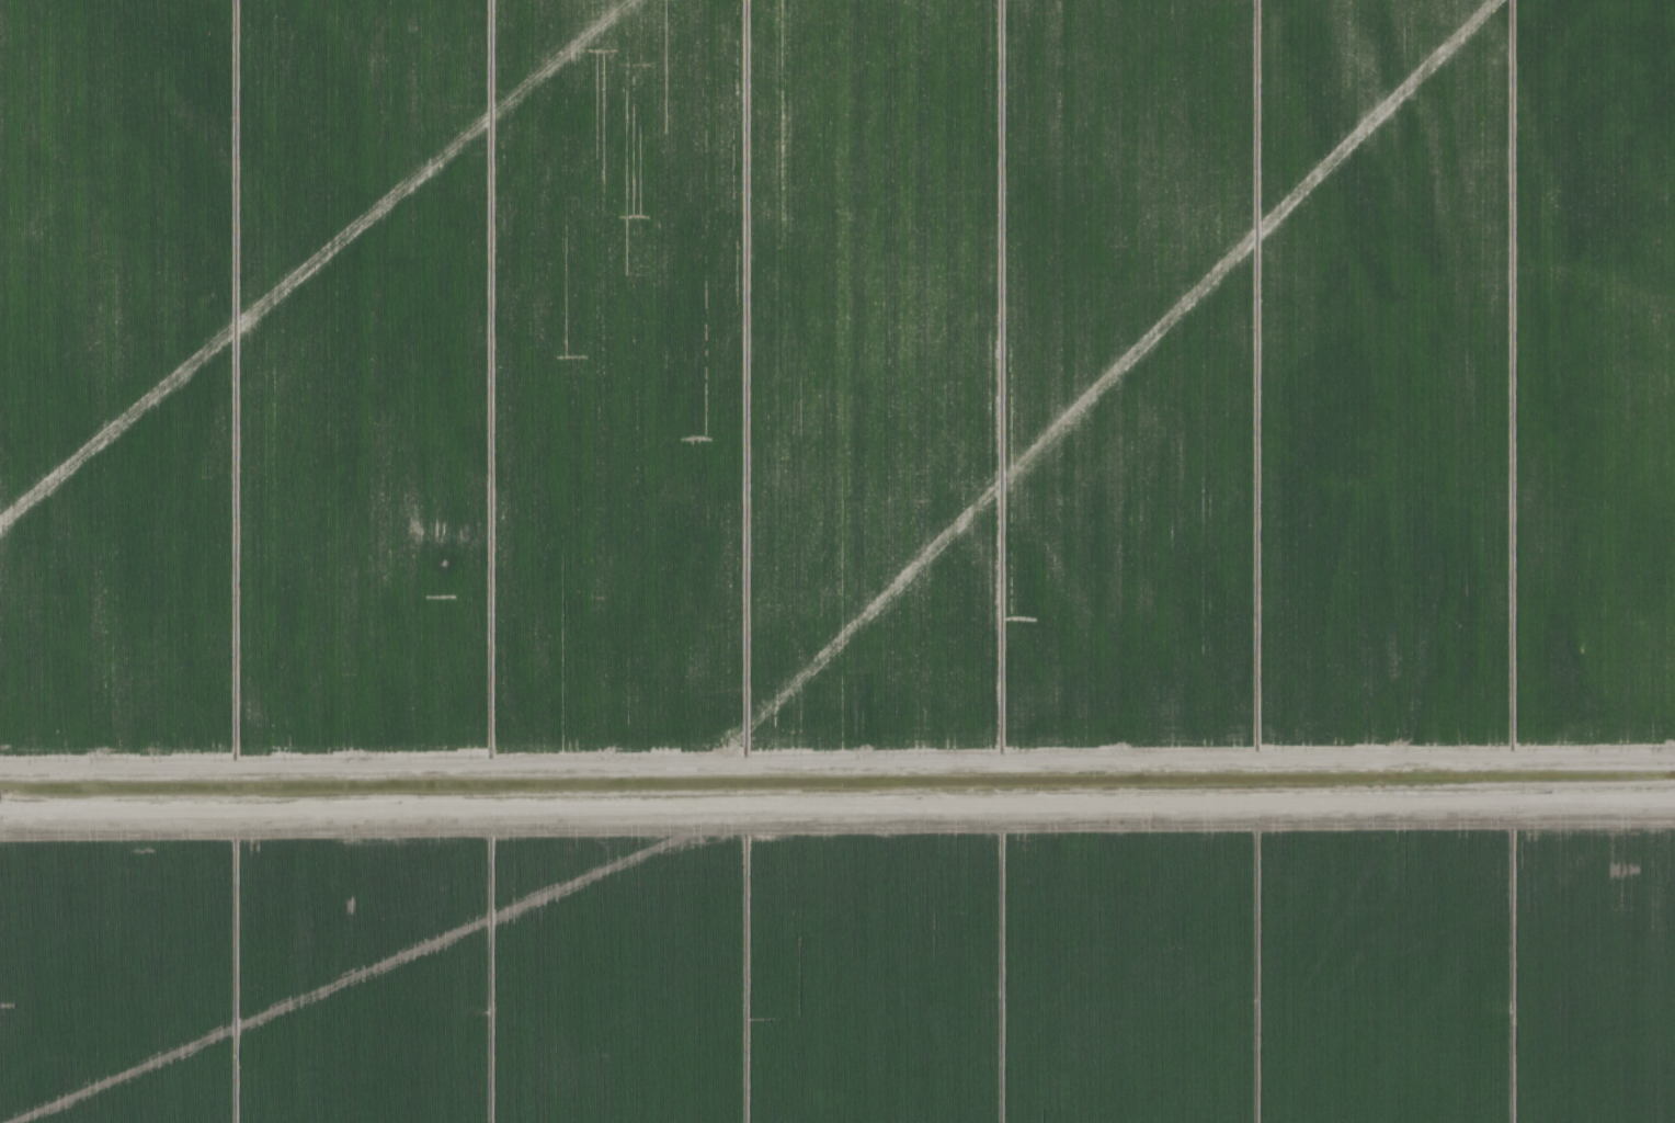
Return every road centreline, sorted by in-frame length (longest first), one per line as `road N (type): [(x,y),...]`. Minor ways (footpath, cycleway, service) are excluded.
road 1 (residential): [(1674,762),(0,767)]

